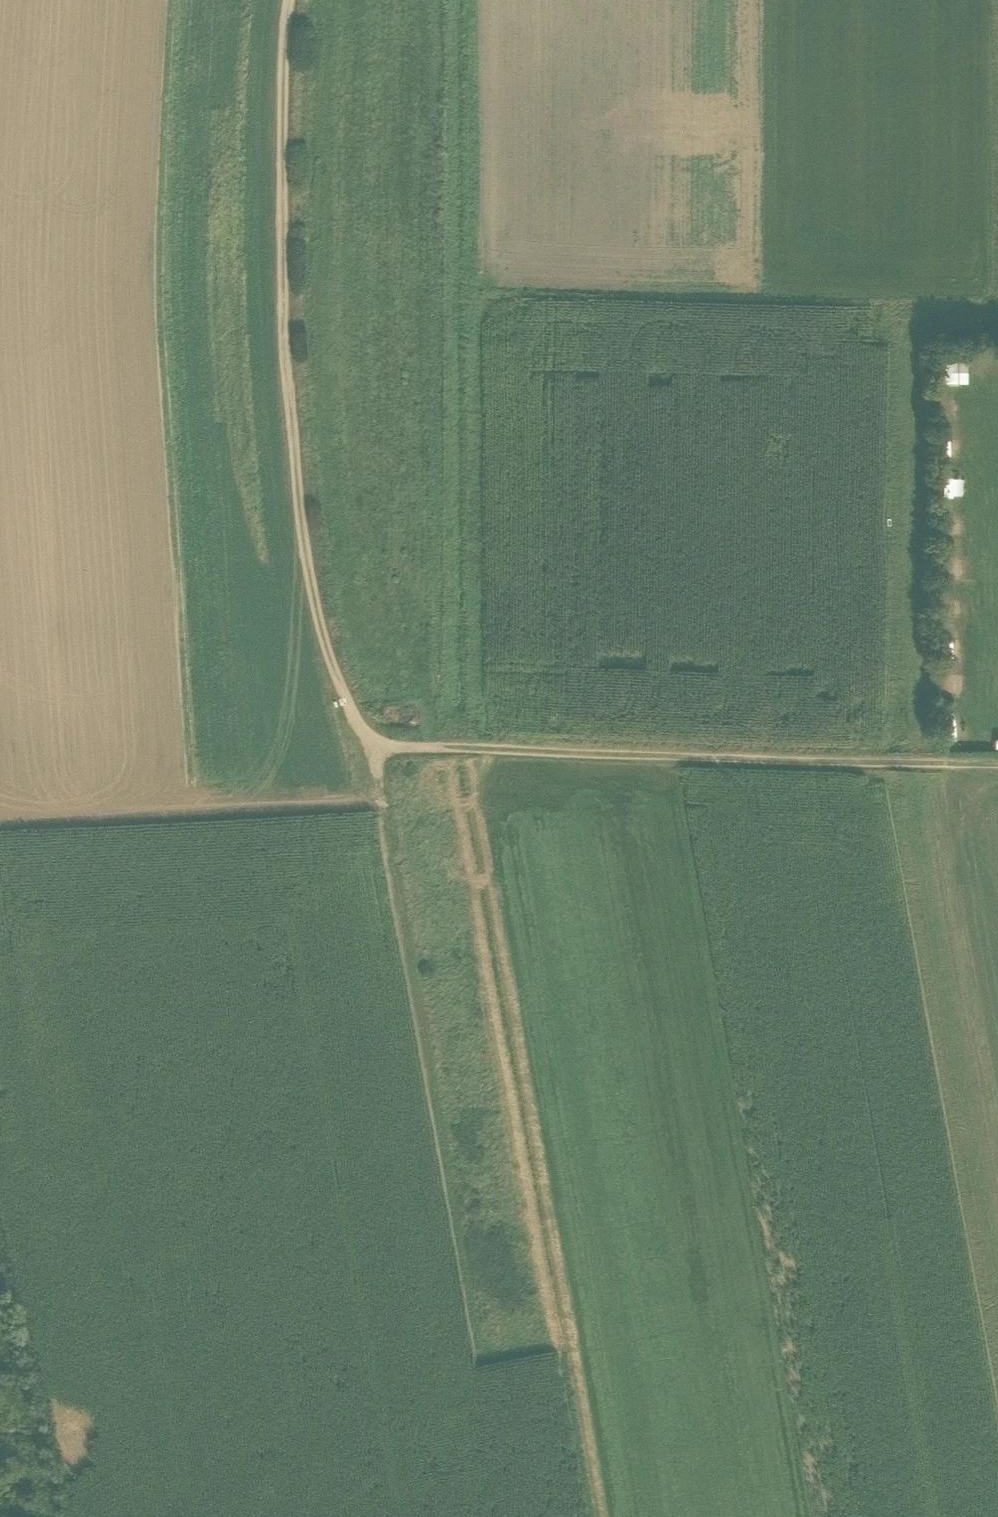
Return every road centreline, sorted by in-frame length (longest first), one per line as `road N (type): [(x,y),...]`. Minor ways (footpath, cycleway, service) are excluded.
road 1 (track): [(997,767),(386,746),(357,723),(337,678),(300,491),(284,206),(293,0)]

